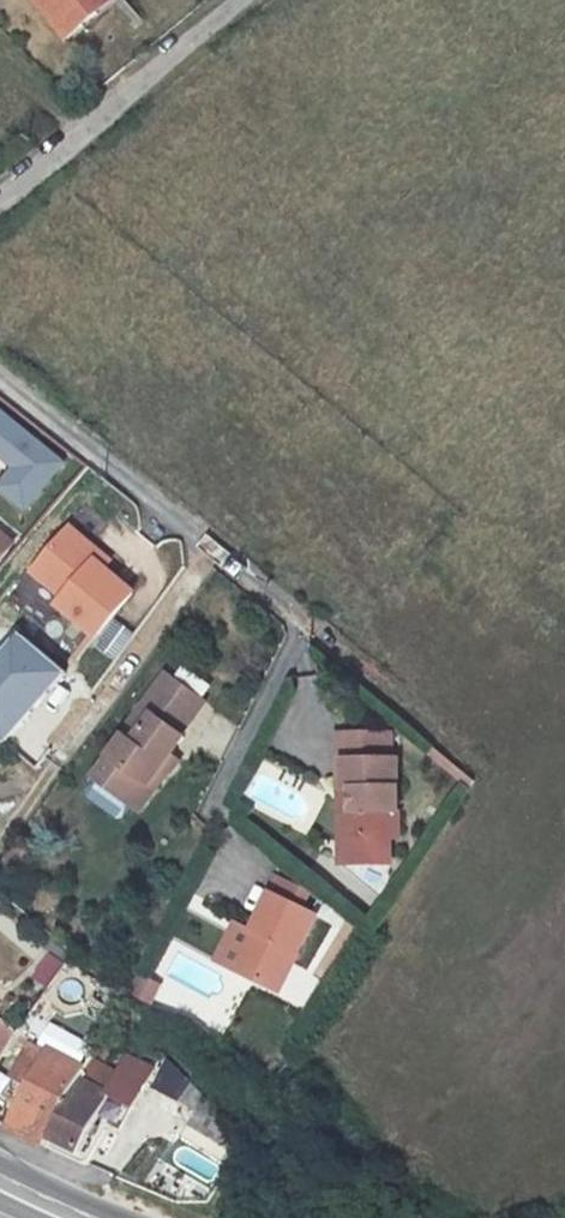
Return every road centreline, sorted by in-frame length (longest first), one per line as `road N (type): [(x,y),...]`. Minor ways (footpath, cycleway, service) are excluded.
road 1 (unclassified): [(250,0),(0,203)]

